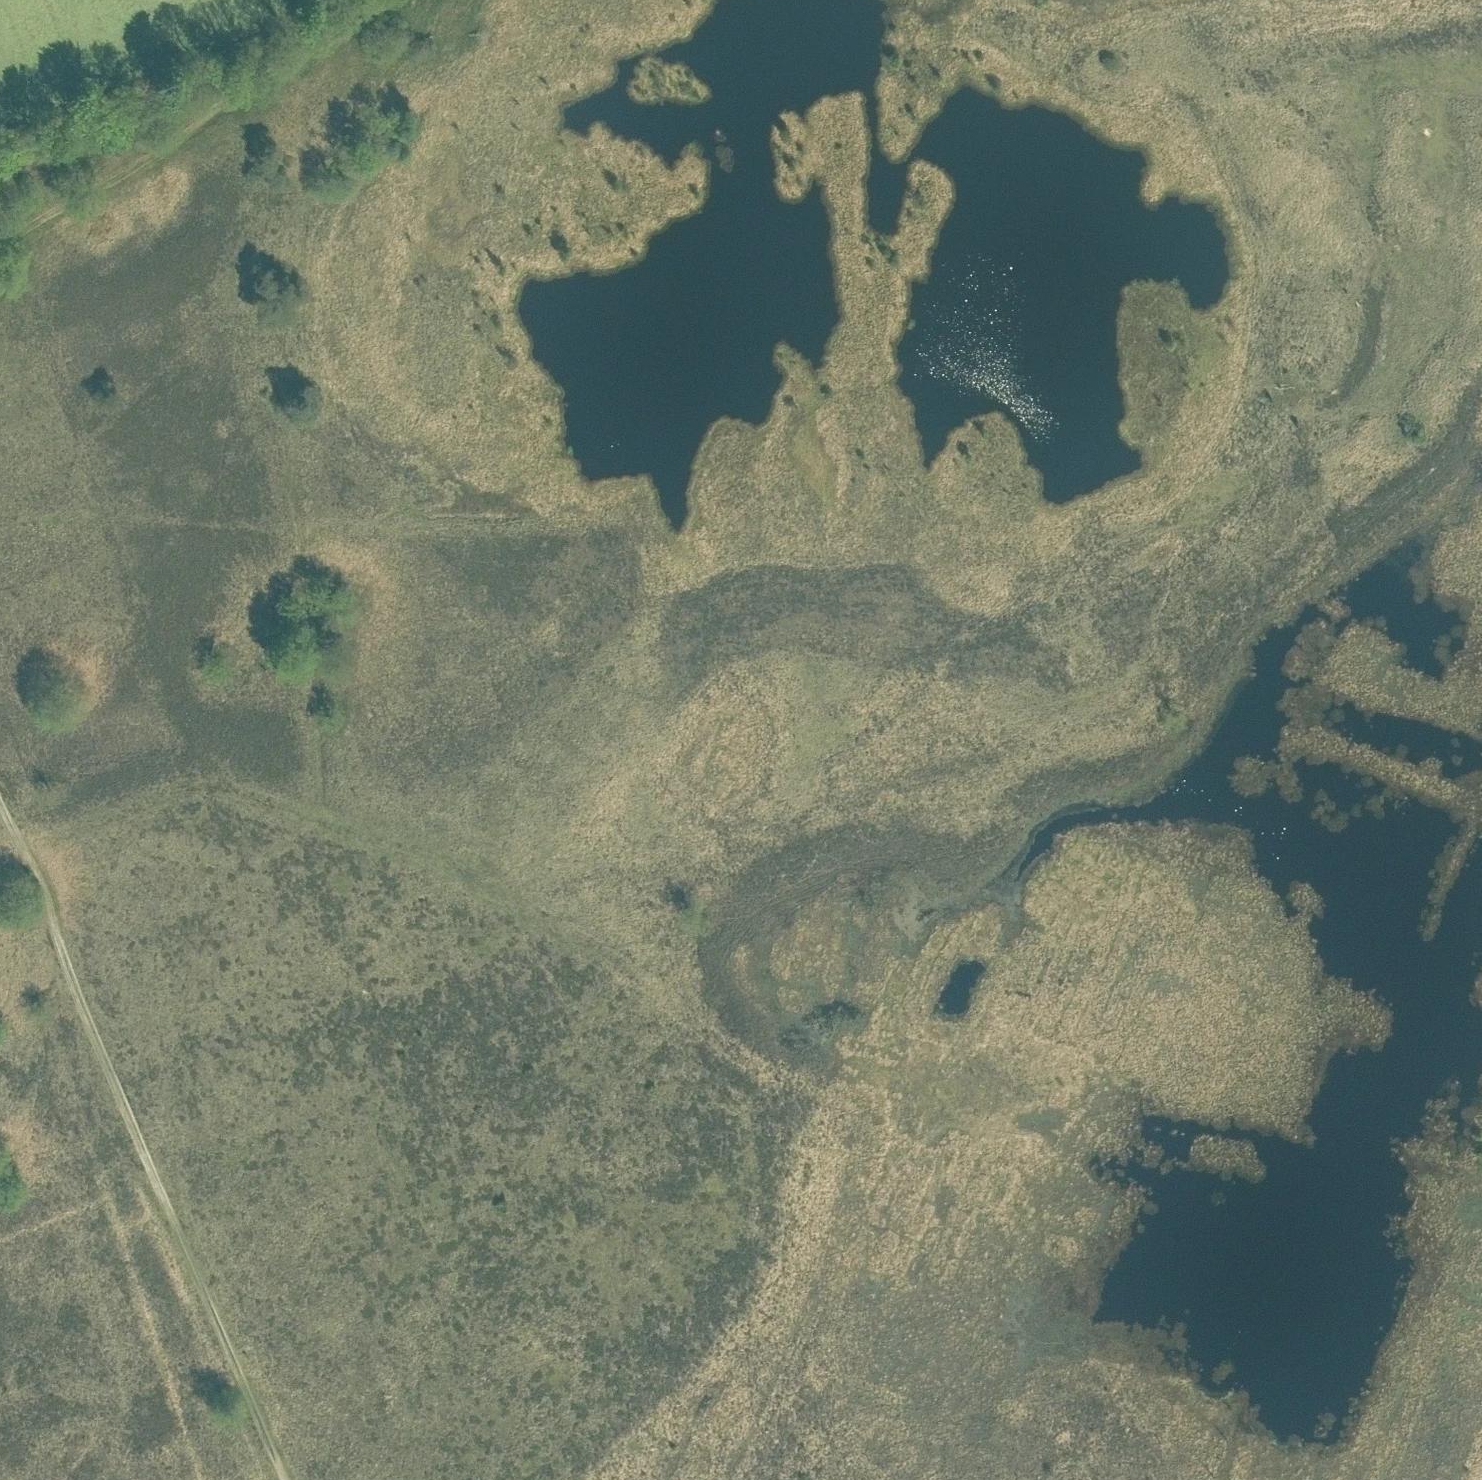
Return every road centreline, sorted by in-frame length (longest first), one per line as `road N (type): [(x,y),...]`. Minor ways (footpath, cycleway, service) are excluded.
road 1 (track): [(285,1479),(0,801)]
road 2 (track): [(373,0),(0,248)]

